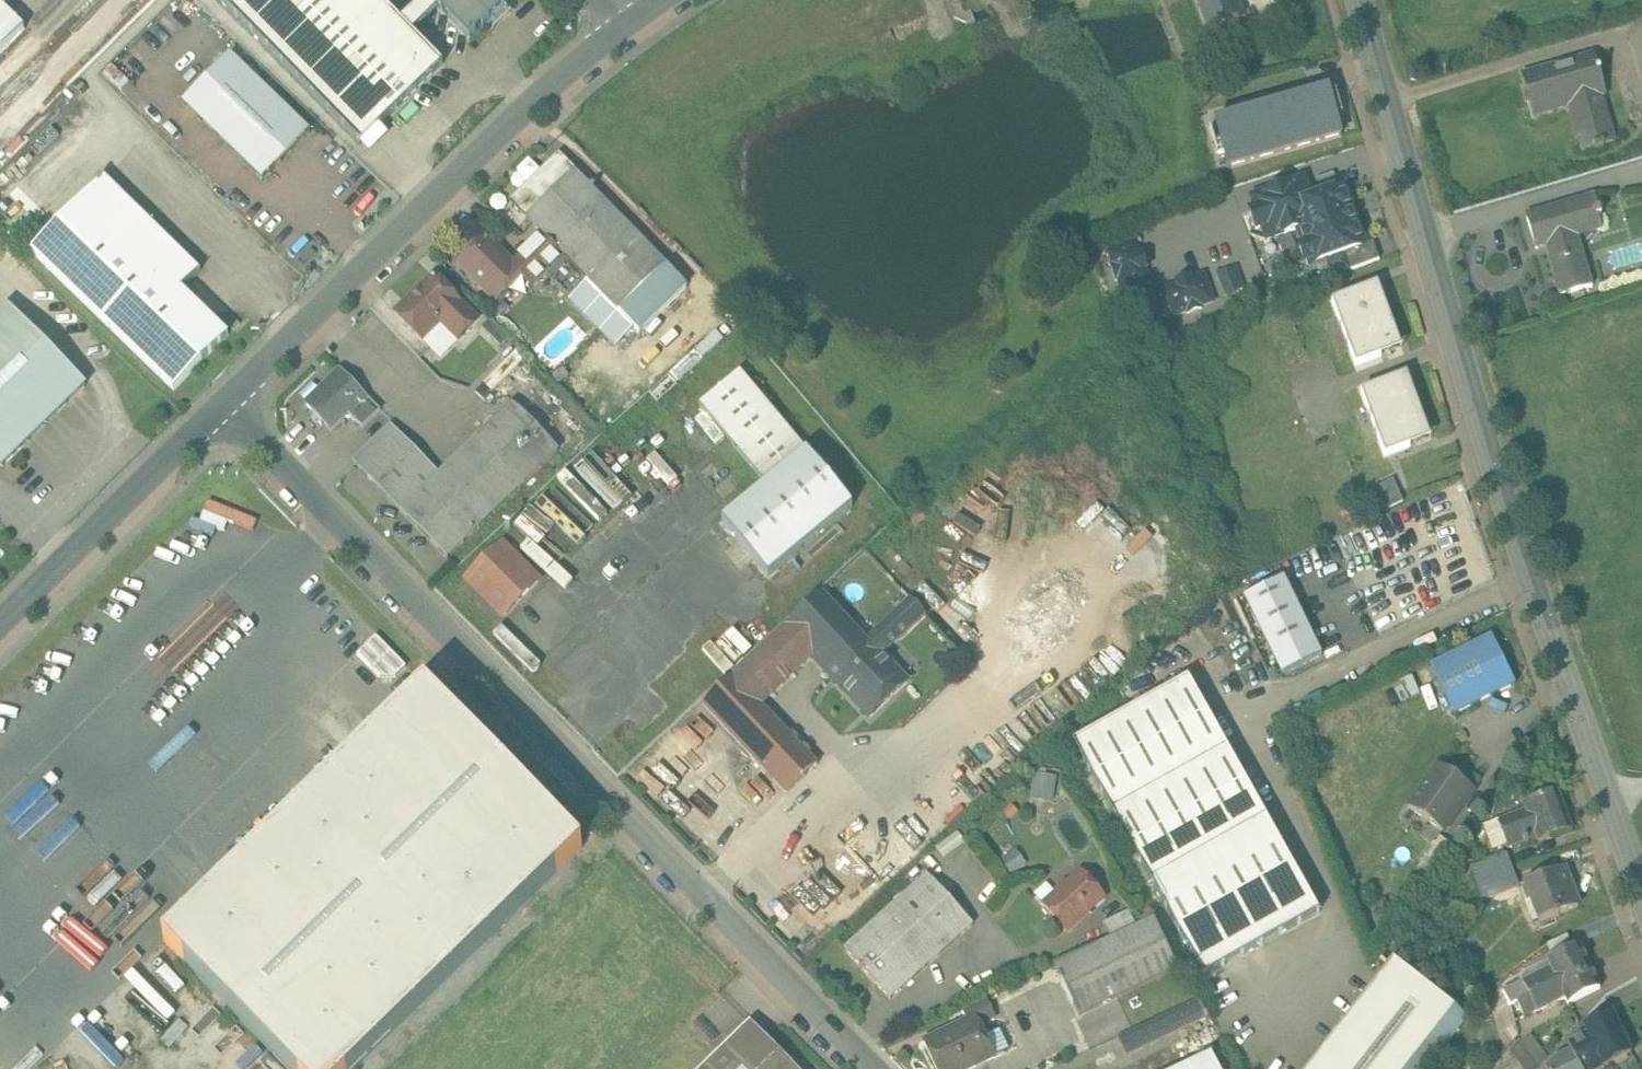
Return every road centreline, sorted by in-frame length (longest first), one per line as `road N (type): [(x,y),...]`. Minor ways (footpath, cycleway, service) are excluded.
road 1 (residential): [(874,1068),(223,405)]
road 2 (tertiary): [(1361,0),(1498,470),(1641,873)]
road 3 (residential): [(630,22),(539,93),(223,405)]
road 4 (residential): [(223,405),(0,627)]

